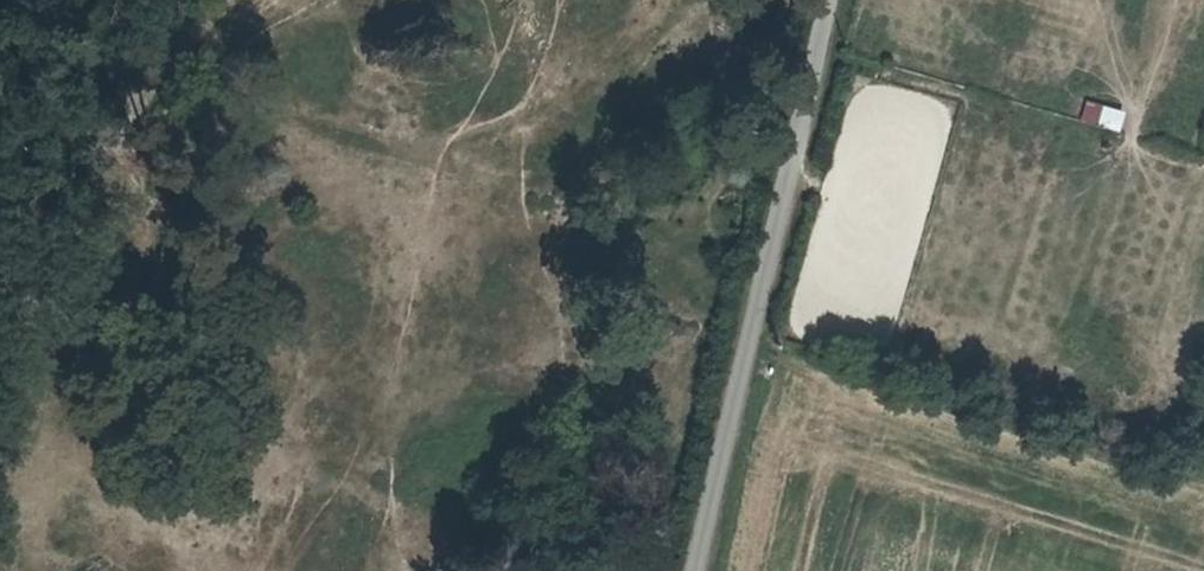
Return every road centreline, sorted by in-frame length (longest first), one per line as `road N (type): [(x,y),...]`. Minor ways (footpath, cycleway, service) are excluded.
road 1 (unclassified): [(830,0),(695,570)]

